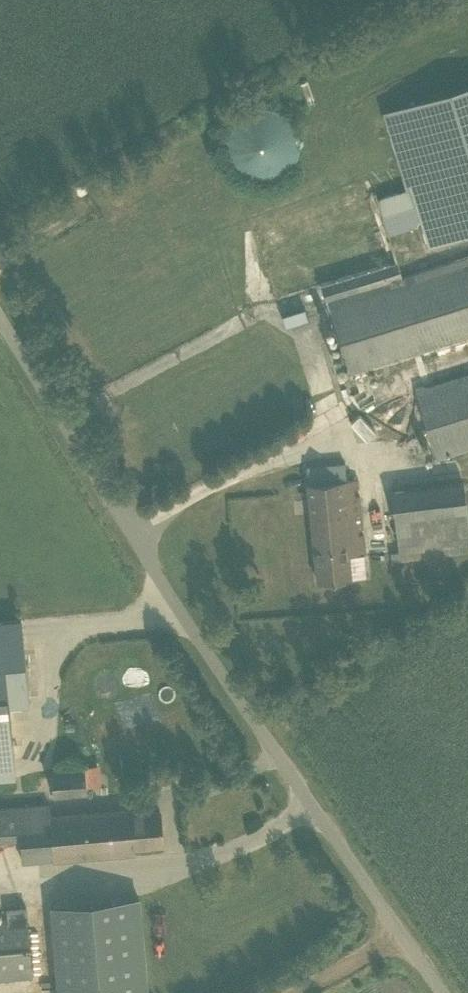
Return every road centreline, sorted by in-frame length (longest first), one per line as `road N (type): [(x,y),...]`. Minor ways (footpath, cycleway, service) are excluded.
road 1 (unclassified): [(439,992),(203,646),(0,313)]

